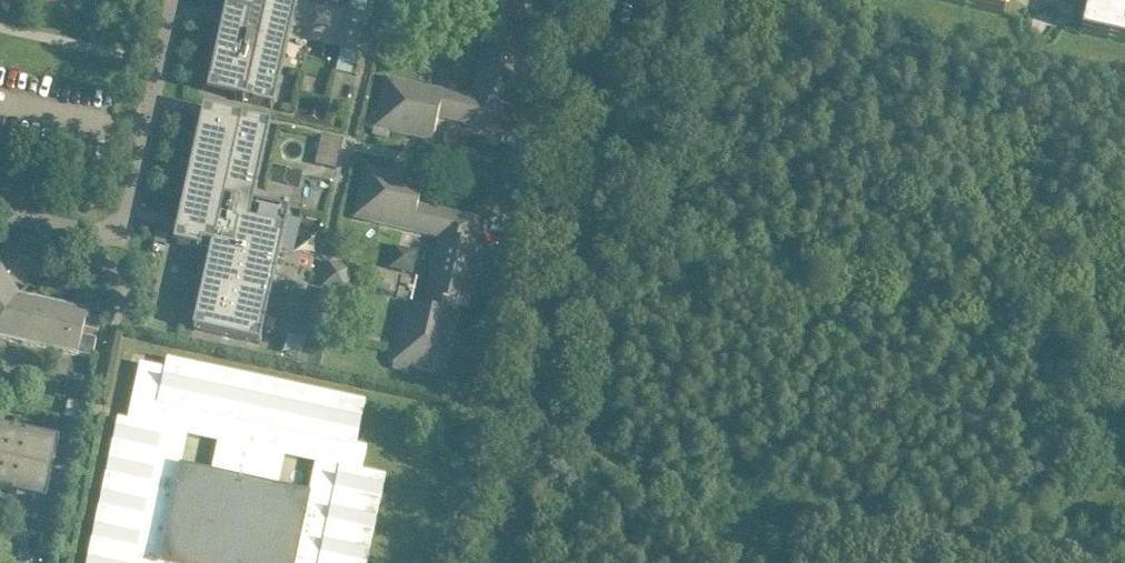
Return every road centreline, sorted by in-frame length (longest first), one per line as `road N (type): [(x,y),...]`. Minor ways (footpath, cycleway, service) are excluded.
road 1 (residential): [(503,562),(629,0)]
road 2 (residential): [(104,229),(127,213),(175,0)]

